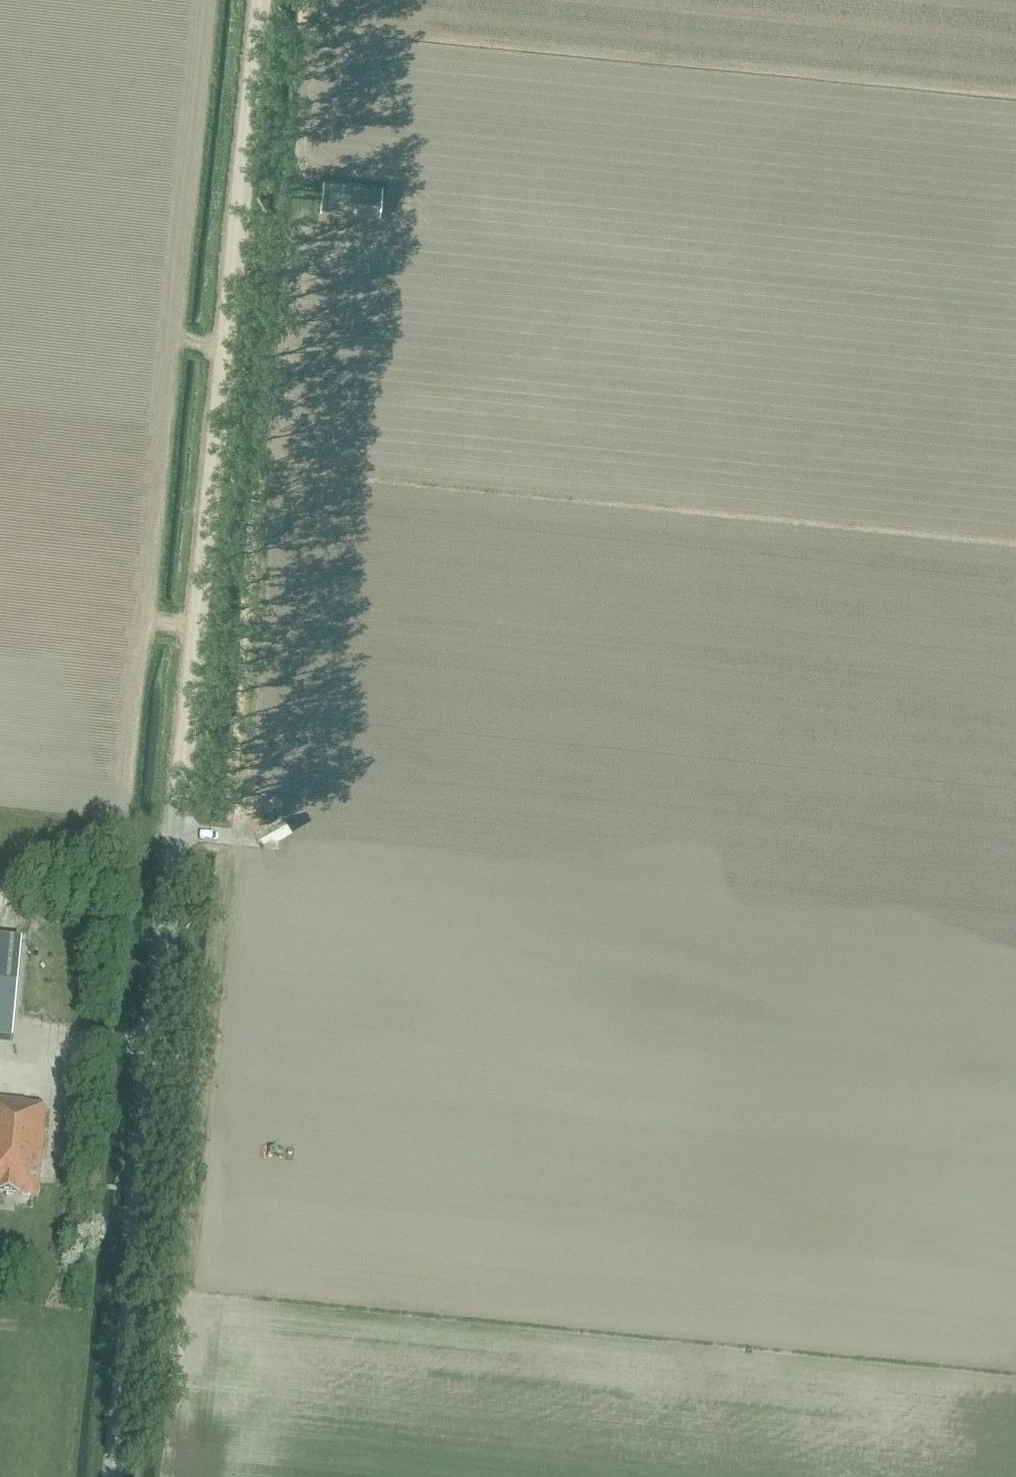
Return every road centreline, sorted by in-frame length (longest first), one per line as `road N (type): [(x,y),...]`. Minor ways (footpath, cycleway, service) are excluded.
road 1 (unclassified): [(113,1476),(256,0)]

